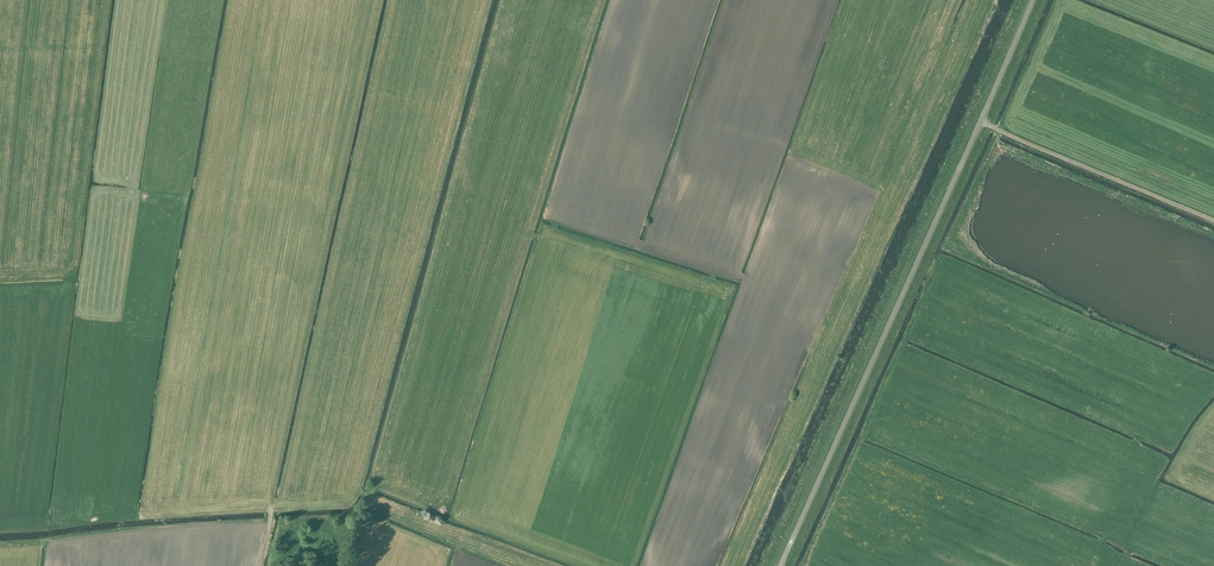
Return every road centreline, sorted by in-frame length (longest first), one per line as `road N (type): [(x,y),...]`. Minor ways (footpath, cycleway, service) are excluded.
road 1 (unclassified): [(780,565),(1032,0)]

